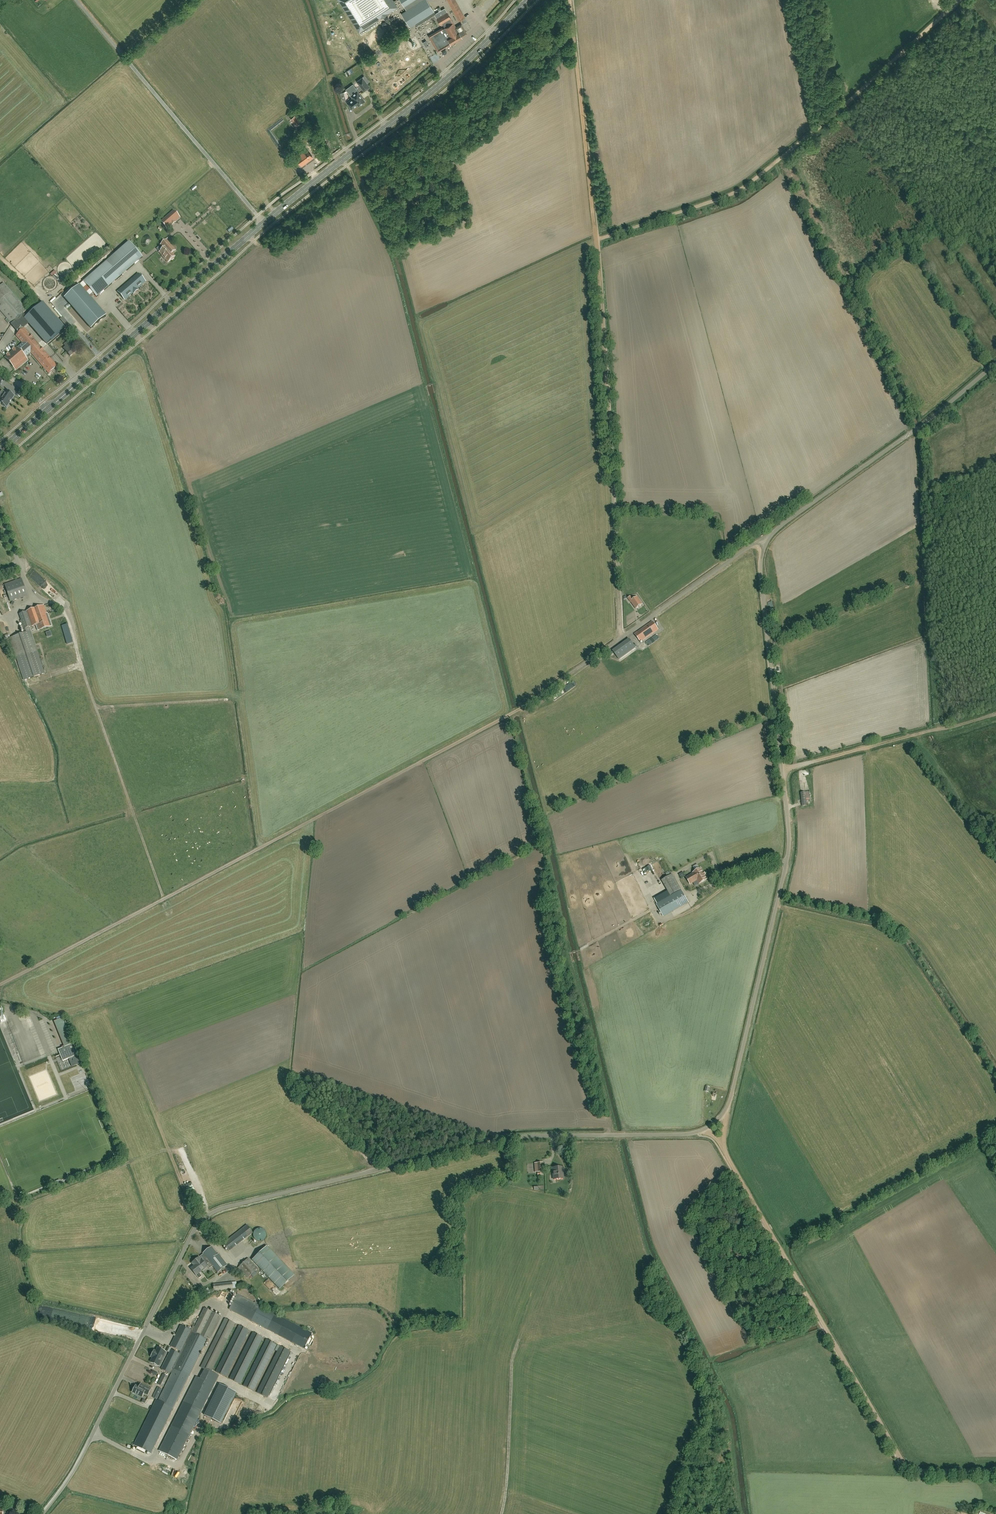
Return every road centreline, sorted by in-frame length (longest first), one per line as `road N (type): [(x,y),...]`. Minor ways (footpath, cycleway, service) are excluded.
road 1 (unclassified): [(44,1513),(72,1478),(197,1229),(221,1209),(498,1142),(692,1134),(721,1117),(788,850),(760,569),(766,544)]
road 2 (primary): [(48,409),(451,76),(528,0)]
road 3 (track): [(510,714),(0,986)]
road 4 (track): [(596,240),(622,637),(510,714)]
road 5 (track): [(959,0),(749,183),(596,240)]
road 6 (unclassified): [(766,544),(995,364)]
road 7 (track): [(164,899),(75,645)]
road 8 (track): [(822,1322),(906,1467),(995,1473)]
road 9 (track): [(570,0),(596,240)]
road 10 (track): [(726,1108),(726,1156),(822,1322)]
road 11 (unclassified): [(622,637),(766,544)]
road 12 (track): [(782,771),(936,730)]

